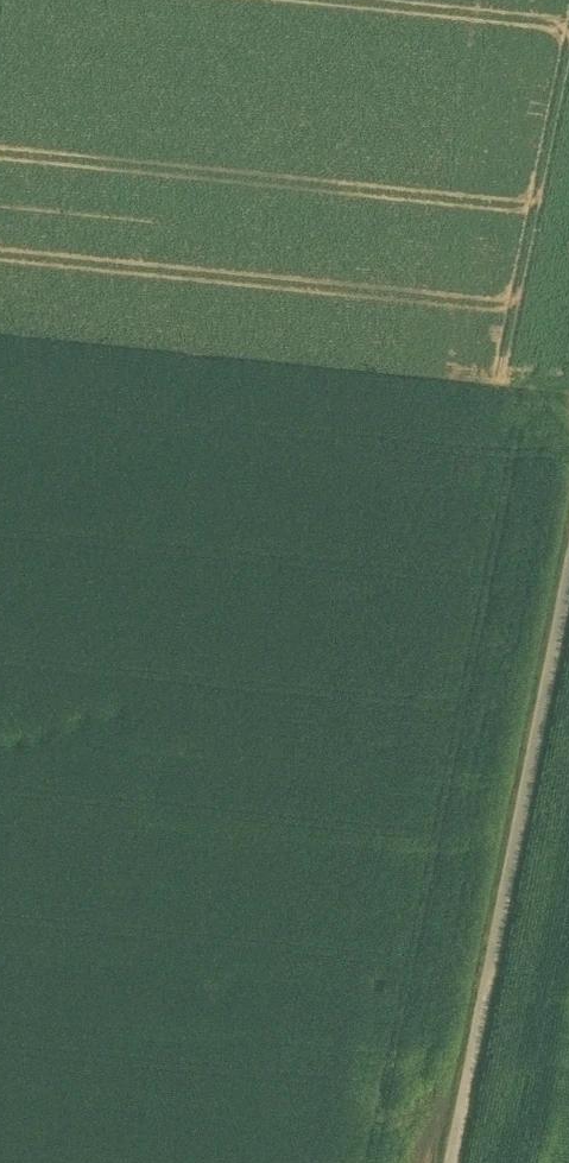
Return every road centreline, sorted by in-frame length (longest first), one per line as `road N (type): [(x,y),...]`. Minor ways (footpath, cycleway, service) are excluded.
road 1 (track): [(568,520),(441,1162)]

